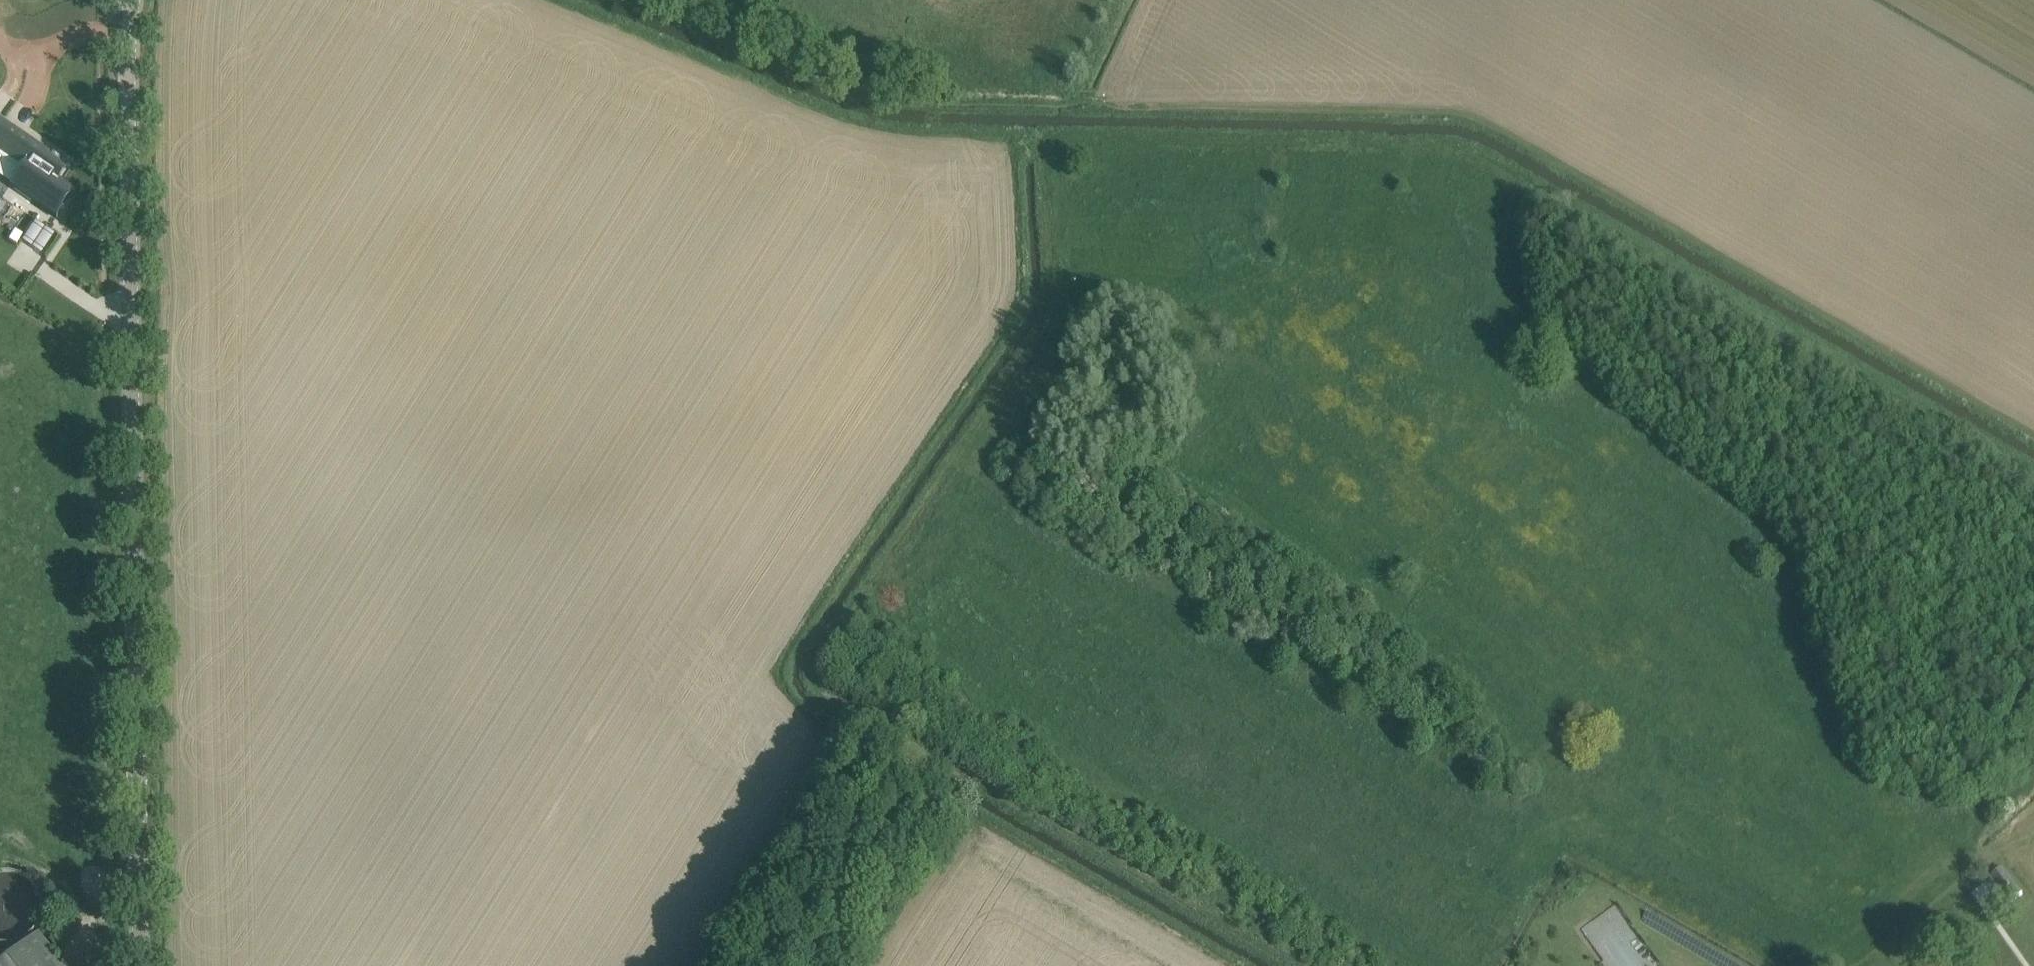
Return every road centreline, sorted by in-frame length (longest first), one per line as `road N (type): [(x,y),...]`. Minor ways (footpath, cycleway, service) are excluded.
road 1 (unclassified): [(136,965),(123,61),(130,0)]

